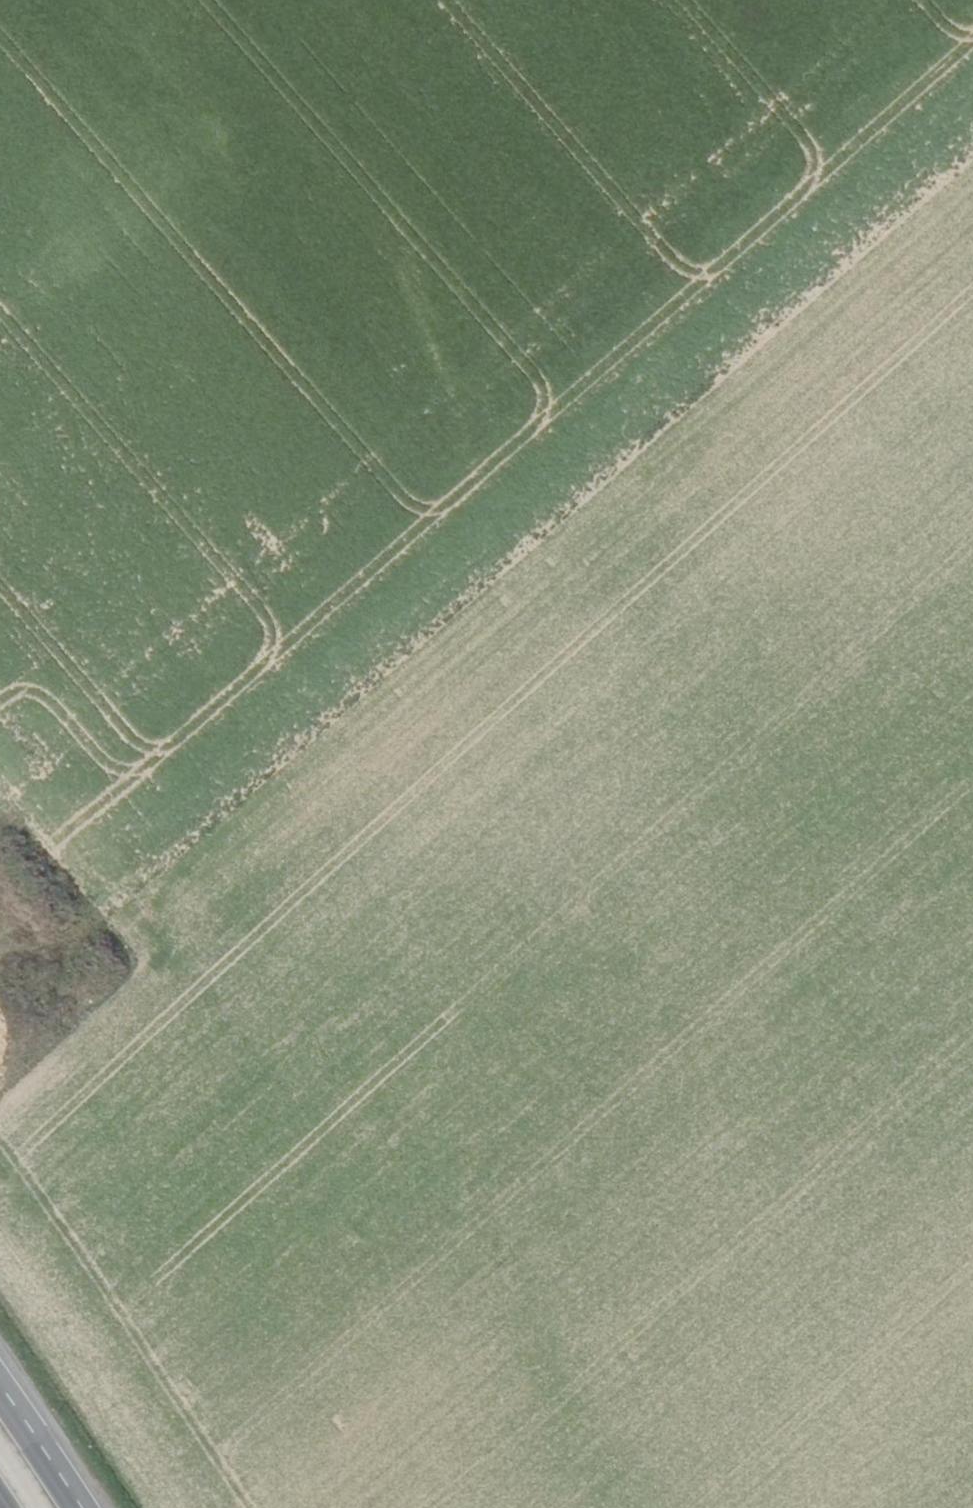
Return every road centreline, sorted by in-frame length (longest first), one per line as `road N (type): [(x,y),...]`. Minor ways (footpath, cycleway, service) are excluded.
road 1 (primary): [(82,1507),(0,1392)]

